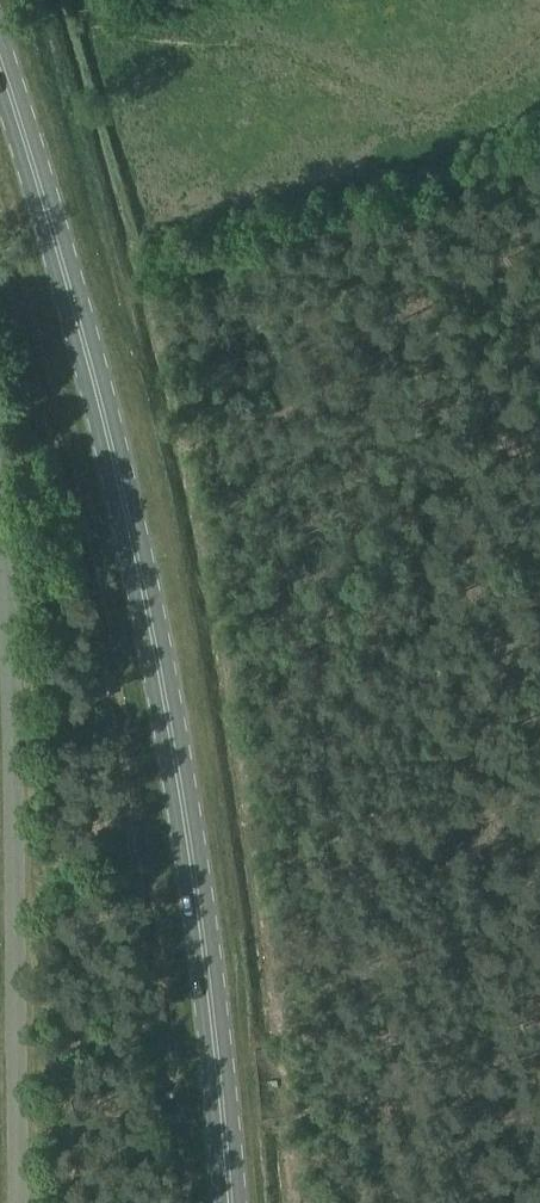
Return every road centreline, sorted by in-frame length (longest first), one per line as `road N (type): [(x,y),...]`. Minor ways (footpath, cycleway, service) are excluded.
road 1 (primary): [(234,1202),(177,743),(59,231),(0,56)]
road 2 (unclassified): [(30,1202),(16,593),(0,457)]

